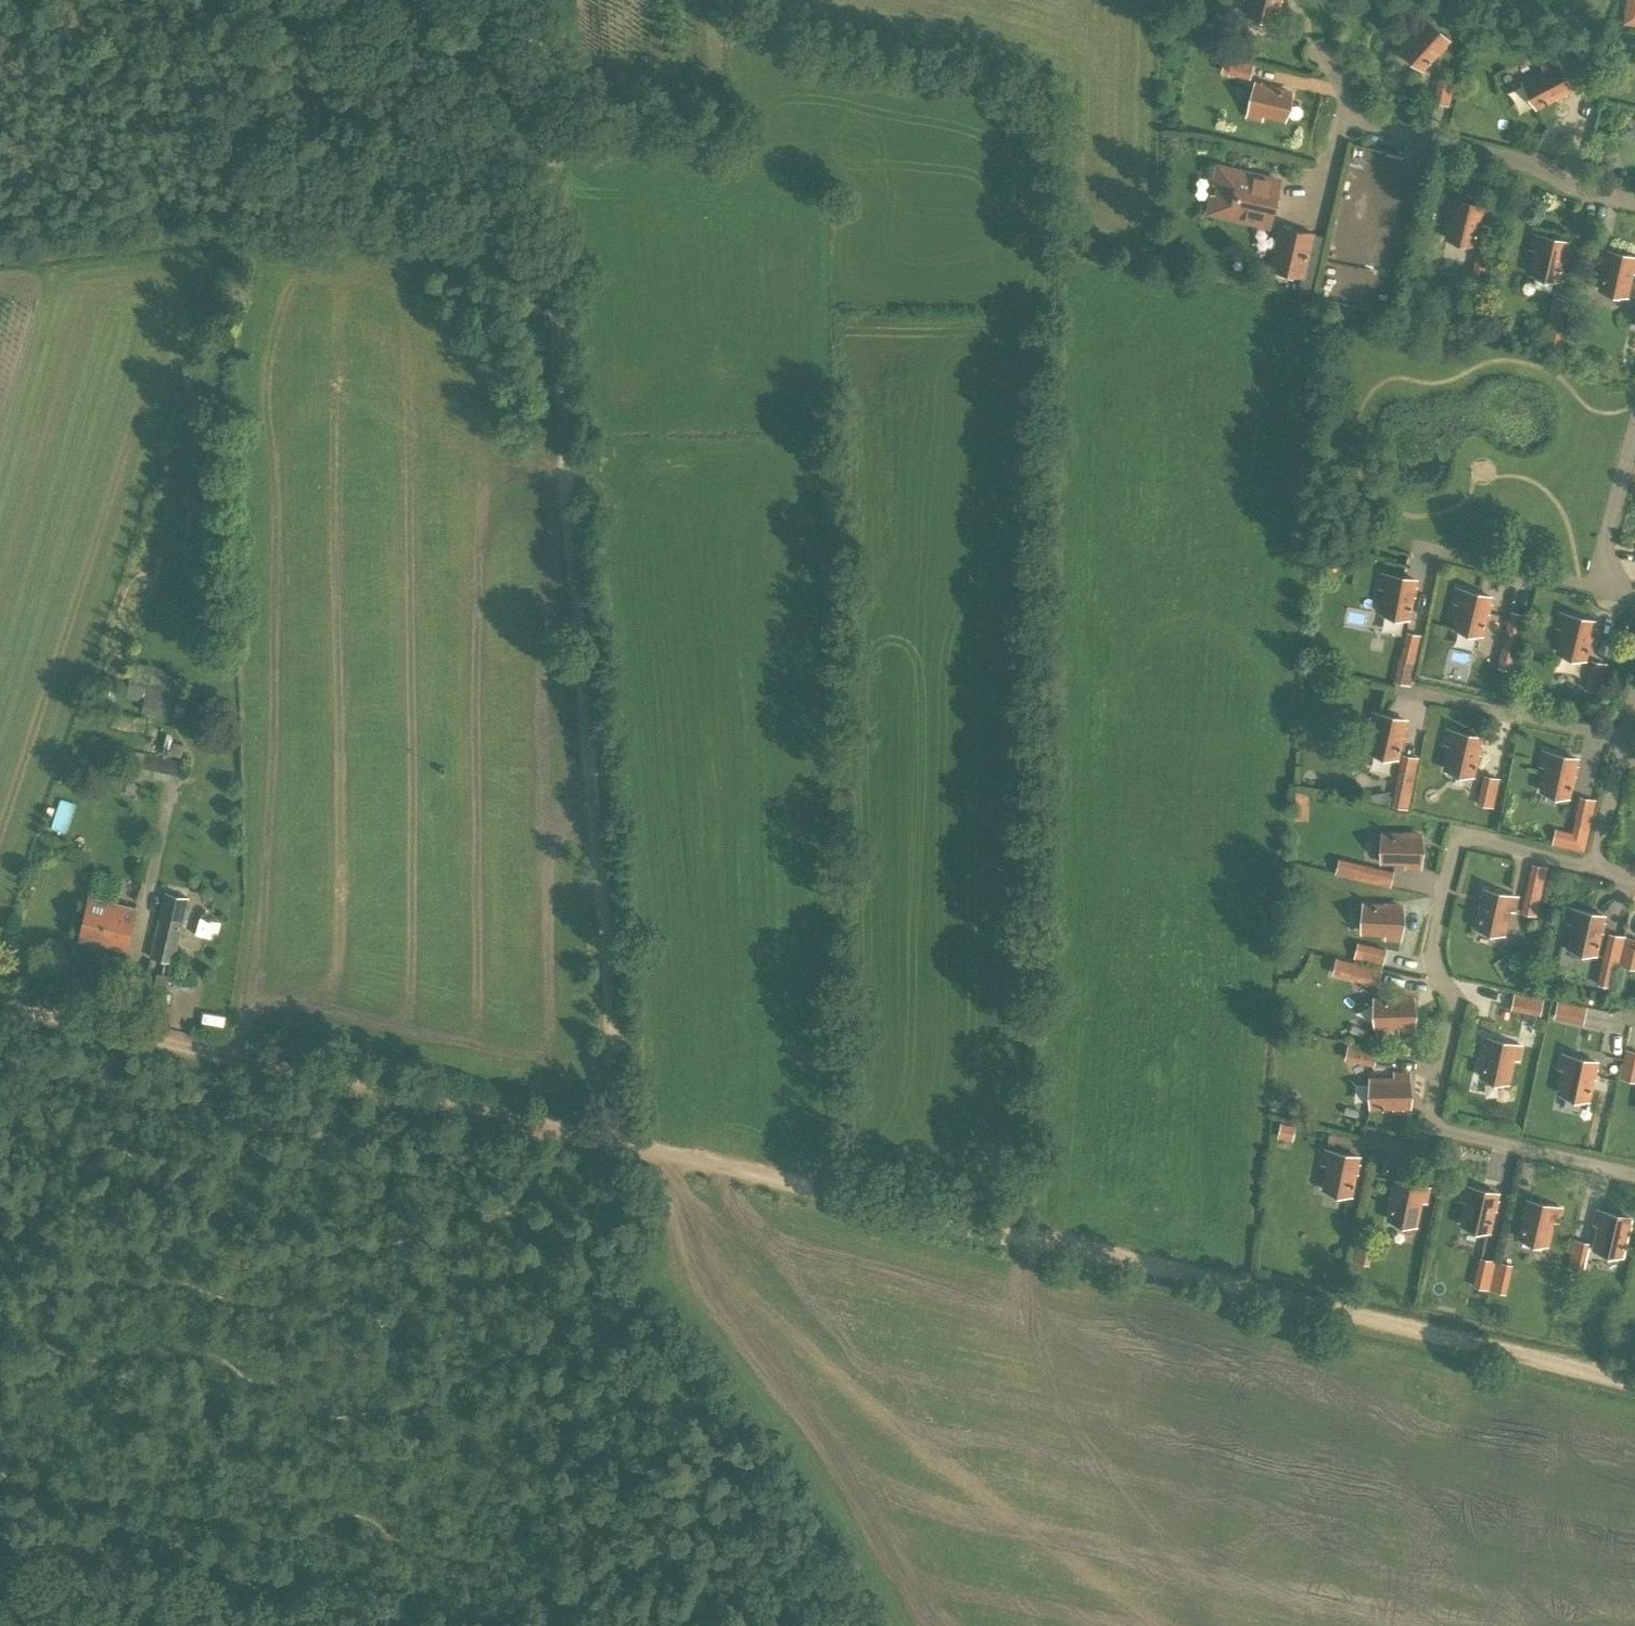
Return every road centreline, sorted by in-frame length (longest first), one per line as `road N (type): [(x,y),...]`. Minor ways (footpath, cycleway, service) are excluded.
road 1 (track): [(529,0),(622,1147)]
road 2 (track): [(1634,1383),(651,1153)]
road 3 (track): [(622,1147),(222,1053)]
road 4 (unclassified): [(222,1053),(0,1002)]

